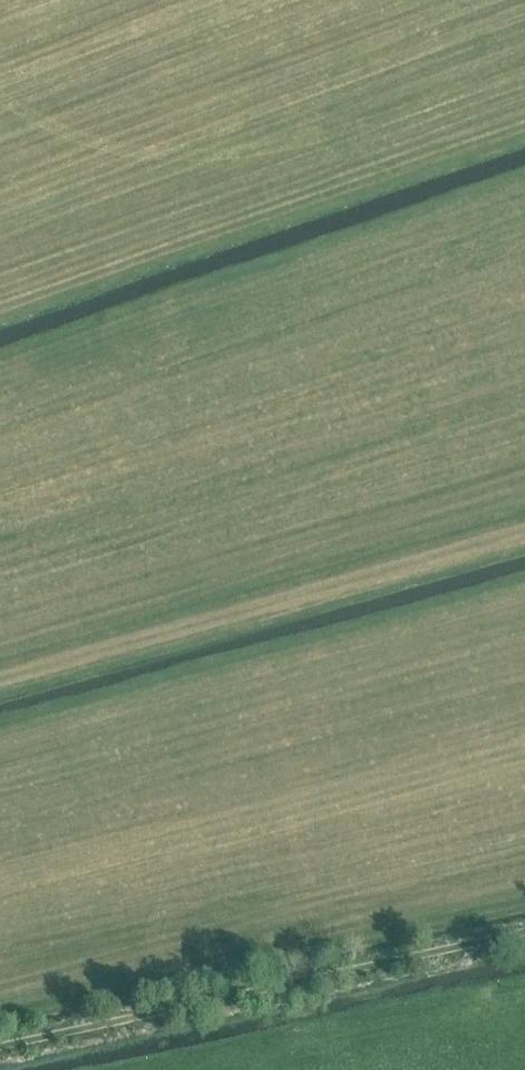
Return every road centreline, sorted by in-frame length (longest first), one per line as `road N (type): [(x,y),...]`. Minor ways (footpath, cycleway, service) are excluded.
road 1 (track): [(0,1055),(524,943)]

